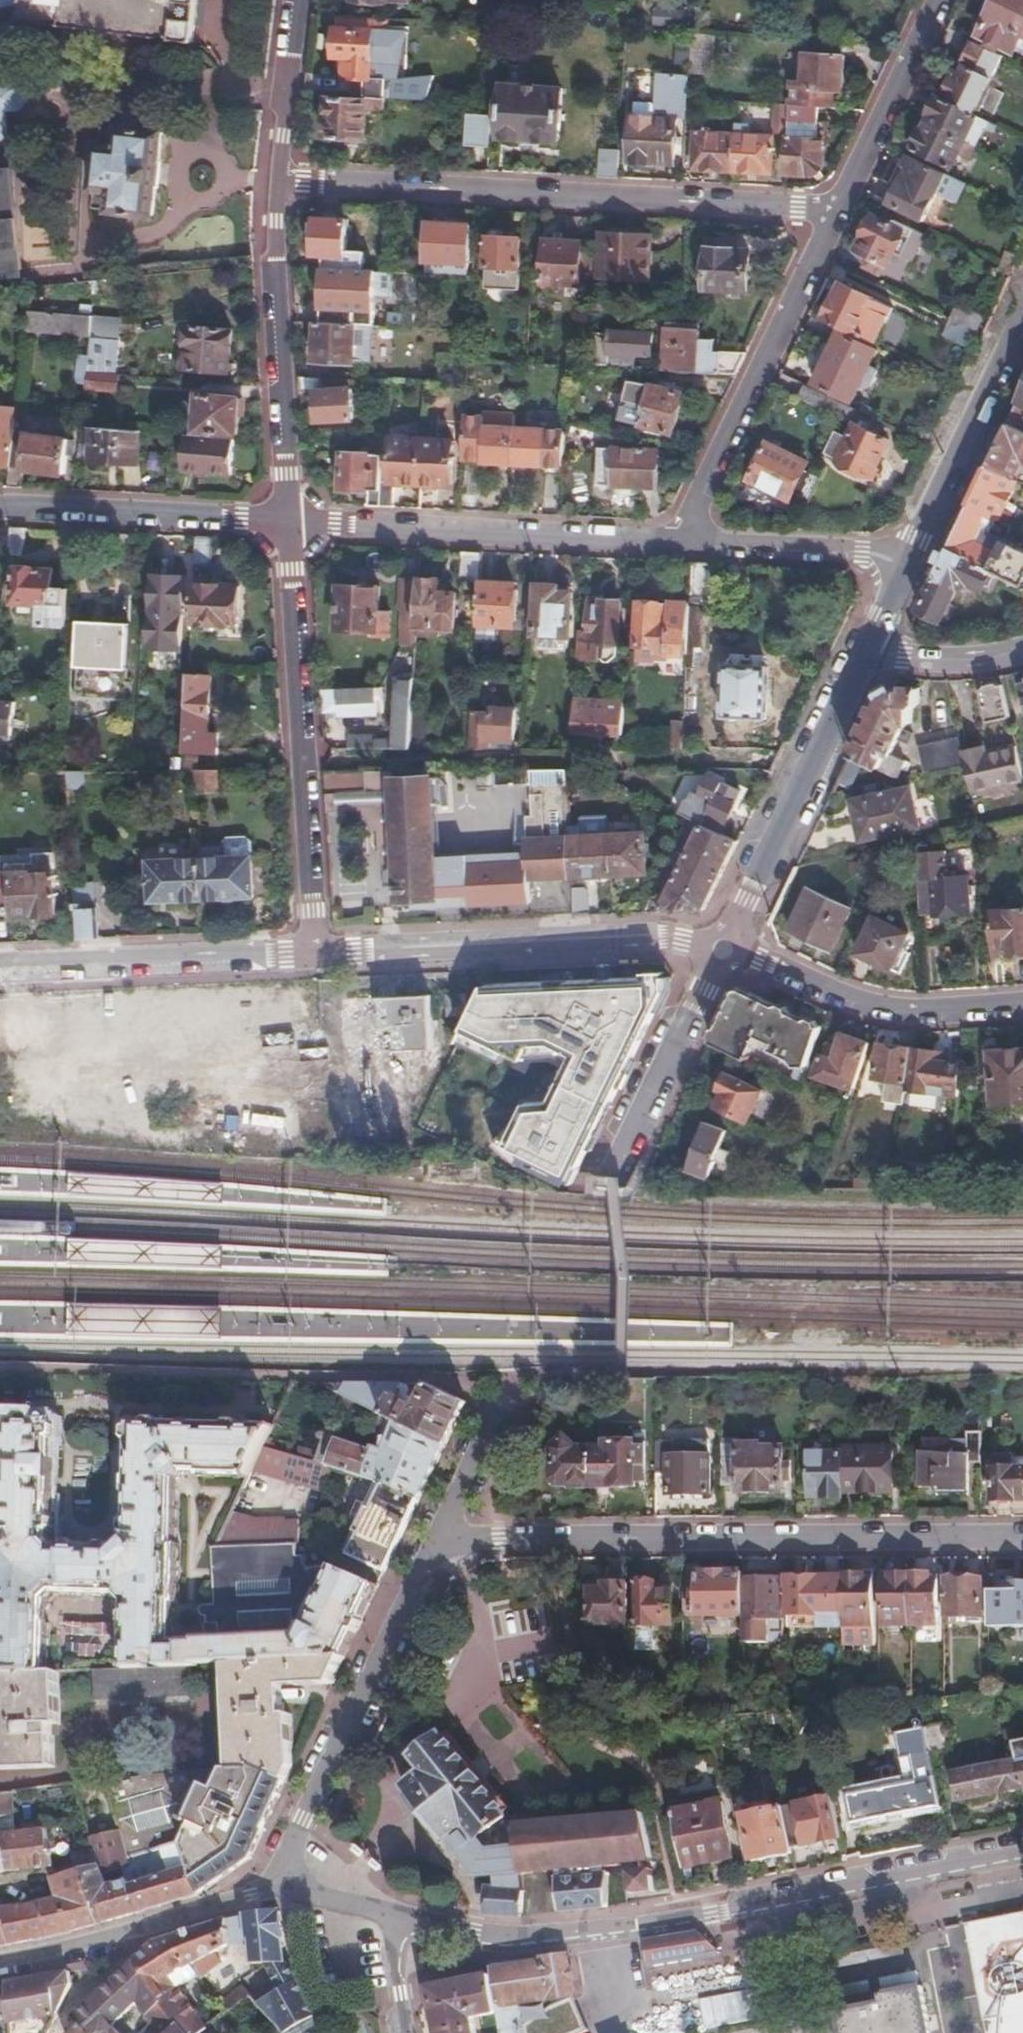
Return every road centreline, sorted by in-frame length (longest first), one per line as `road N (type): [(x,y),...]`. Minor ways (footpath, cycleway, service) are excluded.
road 1 (tertiary): [(1022,1852),(606,1930),(501,1940),(392,1914)]
road 2 (residential): [(445,1534),(1022,1535)]
road 3 (residential): [(276,183),(440,184),(834,211)]
road 4 (residential): [(300,532),(316,954)]
road 5 (residential): [(316,954),(684,939),(724,949)]
road 6 (residential): [(286,1889),(288,1863),(307,1820),(445,1534)]
road 7 (residential): [(834,211),(668,543)]
road 8 (residential): [(668,543),(300,532)]
road 9 (residential): [(276,183),(269,378),(300,532)]
road 10 (residential): [(866,643),(724,949)]
road 11 (residential): [(0,968),(316,954)]
road 12 (residential): [(1022,1001),(896,1005),(724,949)]
road 13 (residential): [(300,532),(157,509),(0,507)]
road 14 (tertiary): [(286,1889),(0,1958)]
road 15 (residential): [(905,555),(1022,311)]
road 16 (residential): [(724,949),(610,1177)]
road 17 (residential): [(947,0),(834,211)]
road 18 (residential): [(905,555),(668,543)]
road 19 (residential): [(292,0),(276,183)]
road 20 (residential): [(866,643),(952,665),(1022,653)]
road 21 (residential): [(445,1534),(505,1401)]
road 22 (residential): [(410,2032),(392,1914)]

